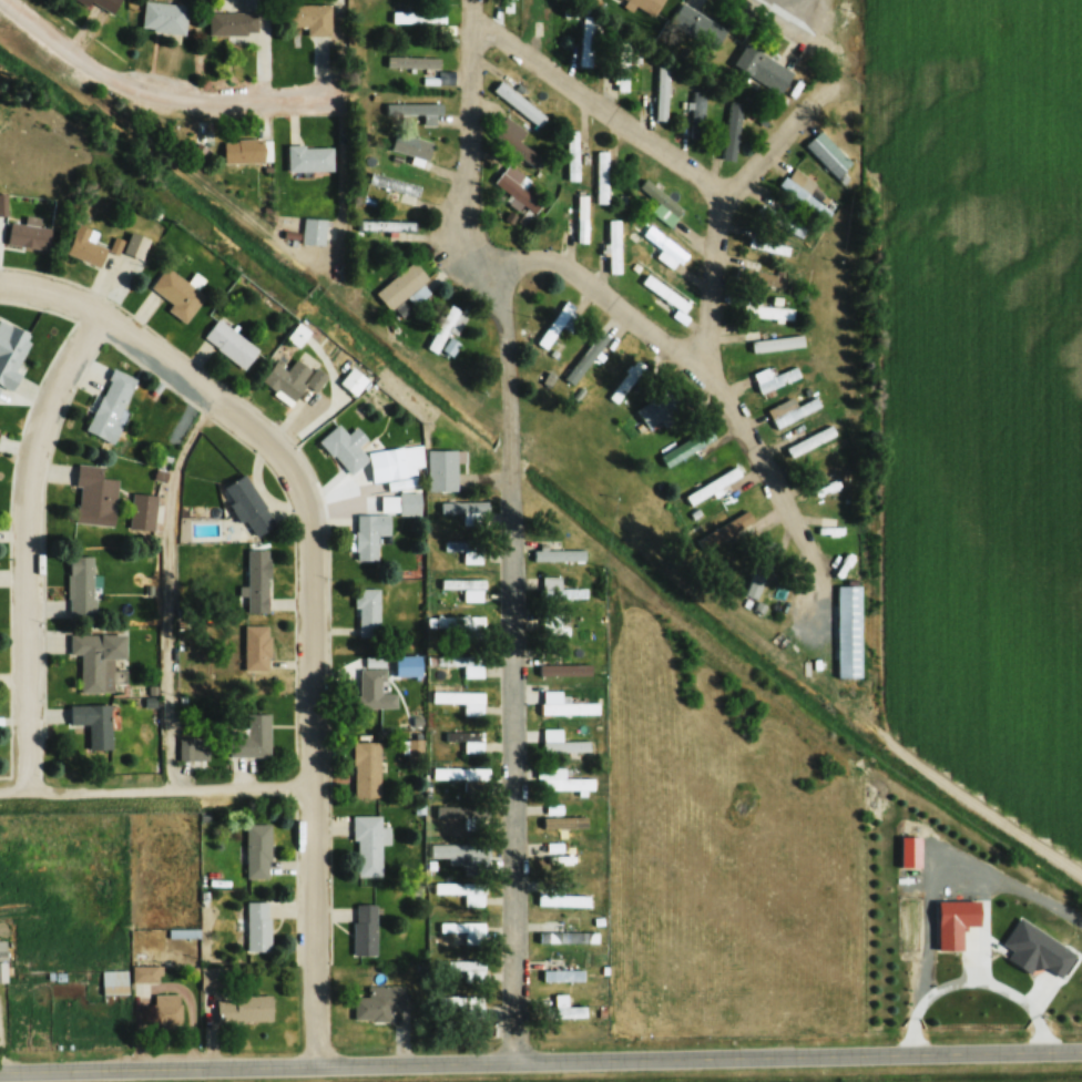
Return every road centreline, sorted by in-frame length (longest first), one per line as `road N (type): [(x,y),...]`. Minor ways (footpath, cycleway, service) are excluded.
road 1 (residential): [(1081,1052),(0,1074)]
road 2 (residential): [(323,1069),(318,532),(309,493),(259,427),(103,314),(45,289),(0,282)]
road 3 (residential): [(31,792),(34,466),(47,416),(103,314)]
road 4 (residential): [(326,94),(159,96),(95,67),(16,0)]
road 5 (residential): [(0,792),(320,788)]

